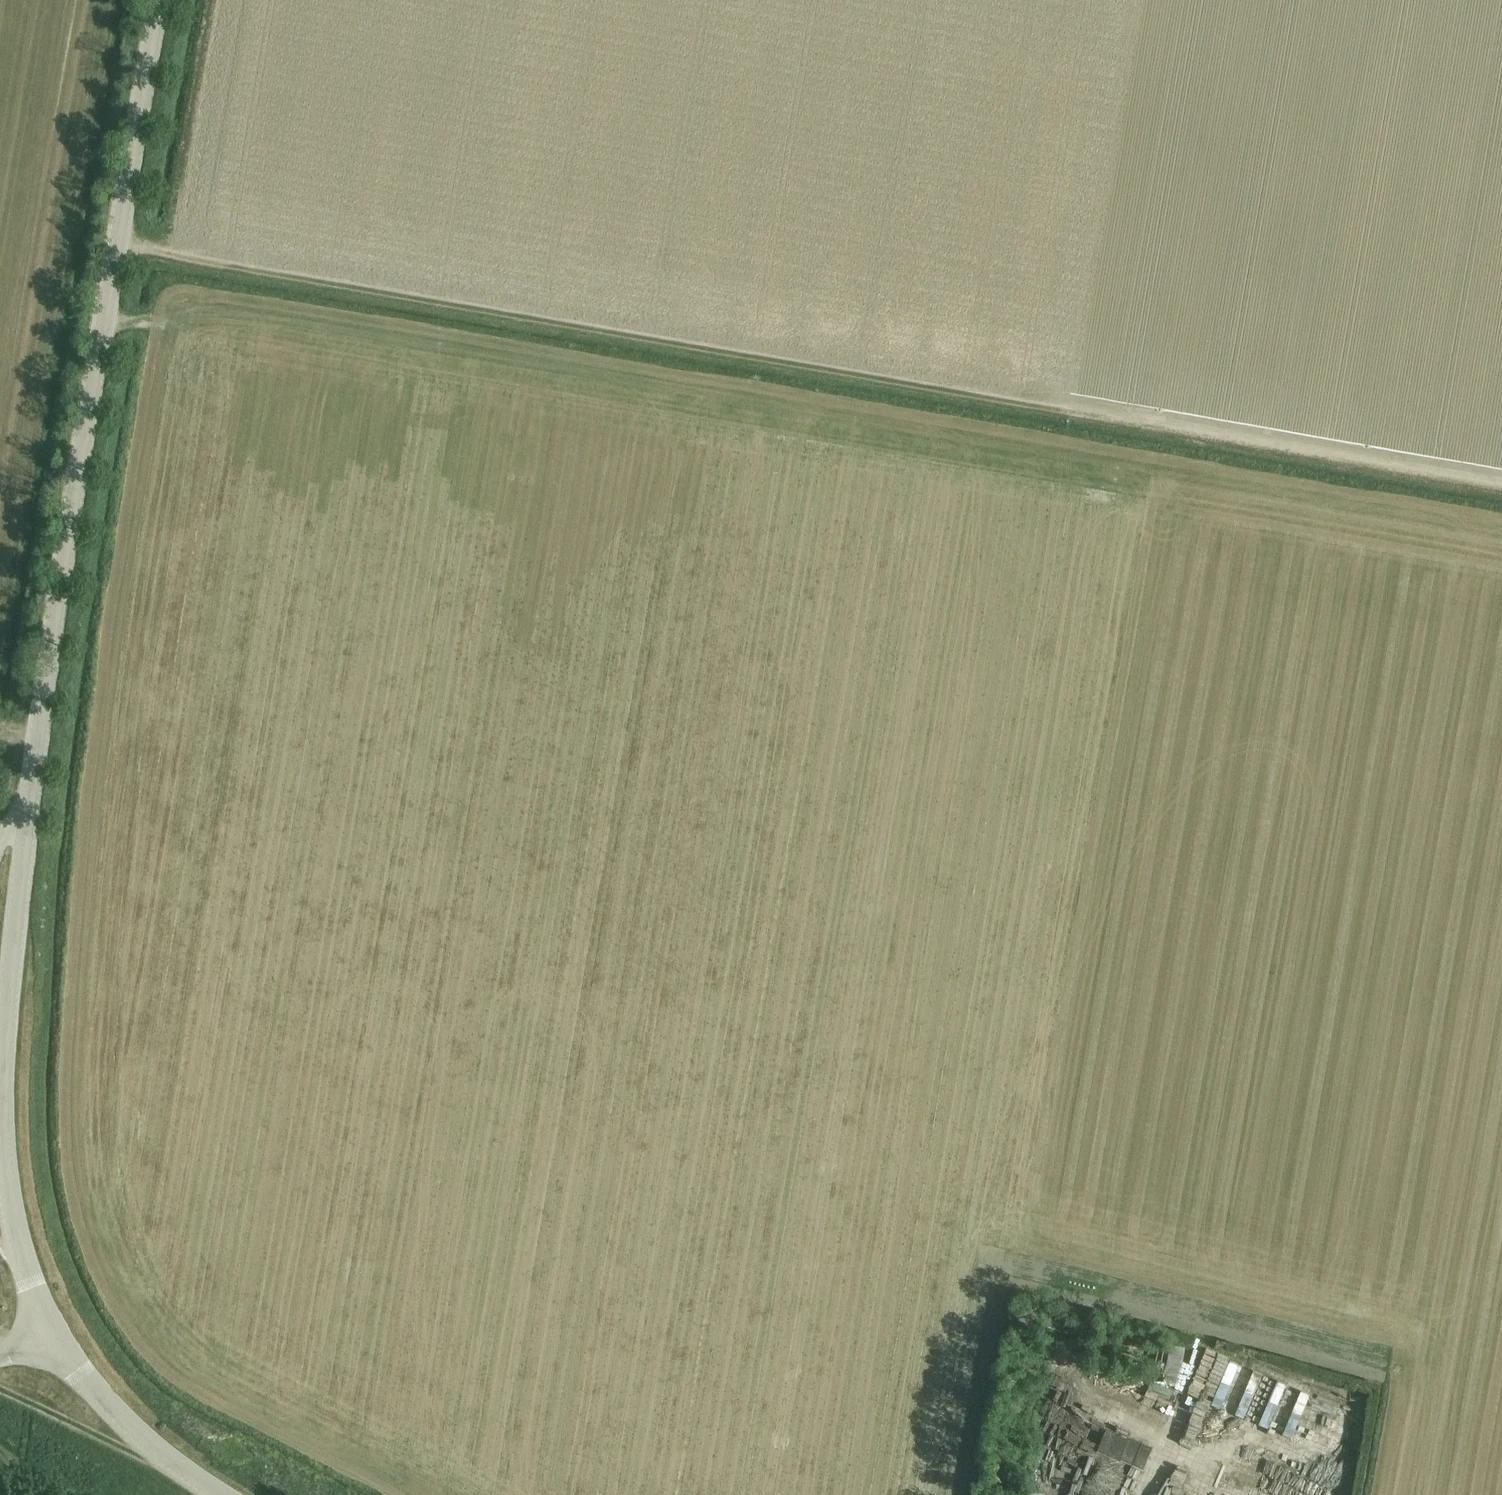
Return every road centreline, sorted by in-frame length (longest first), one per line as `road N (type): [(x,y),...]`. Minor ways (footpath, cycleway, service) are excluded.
road 1 (unclassified): [(50,1335),(19,1253),(0,1141),(8,984),(158,0)]
road 2 (unclassified): [(221,1494),(145,1443),(50,1335)]

